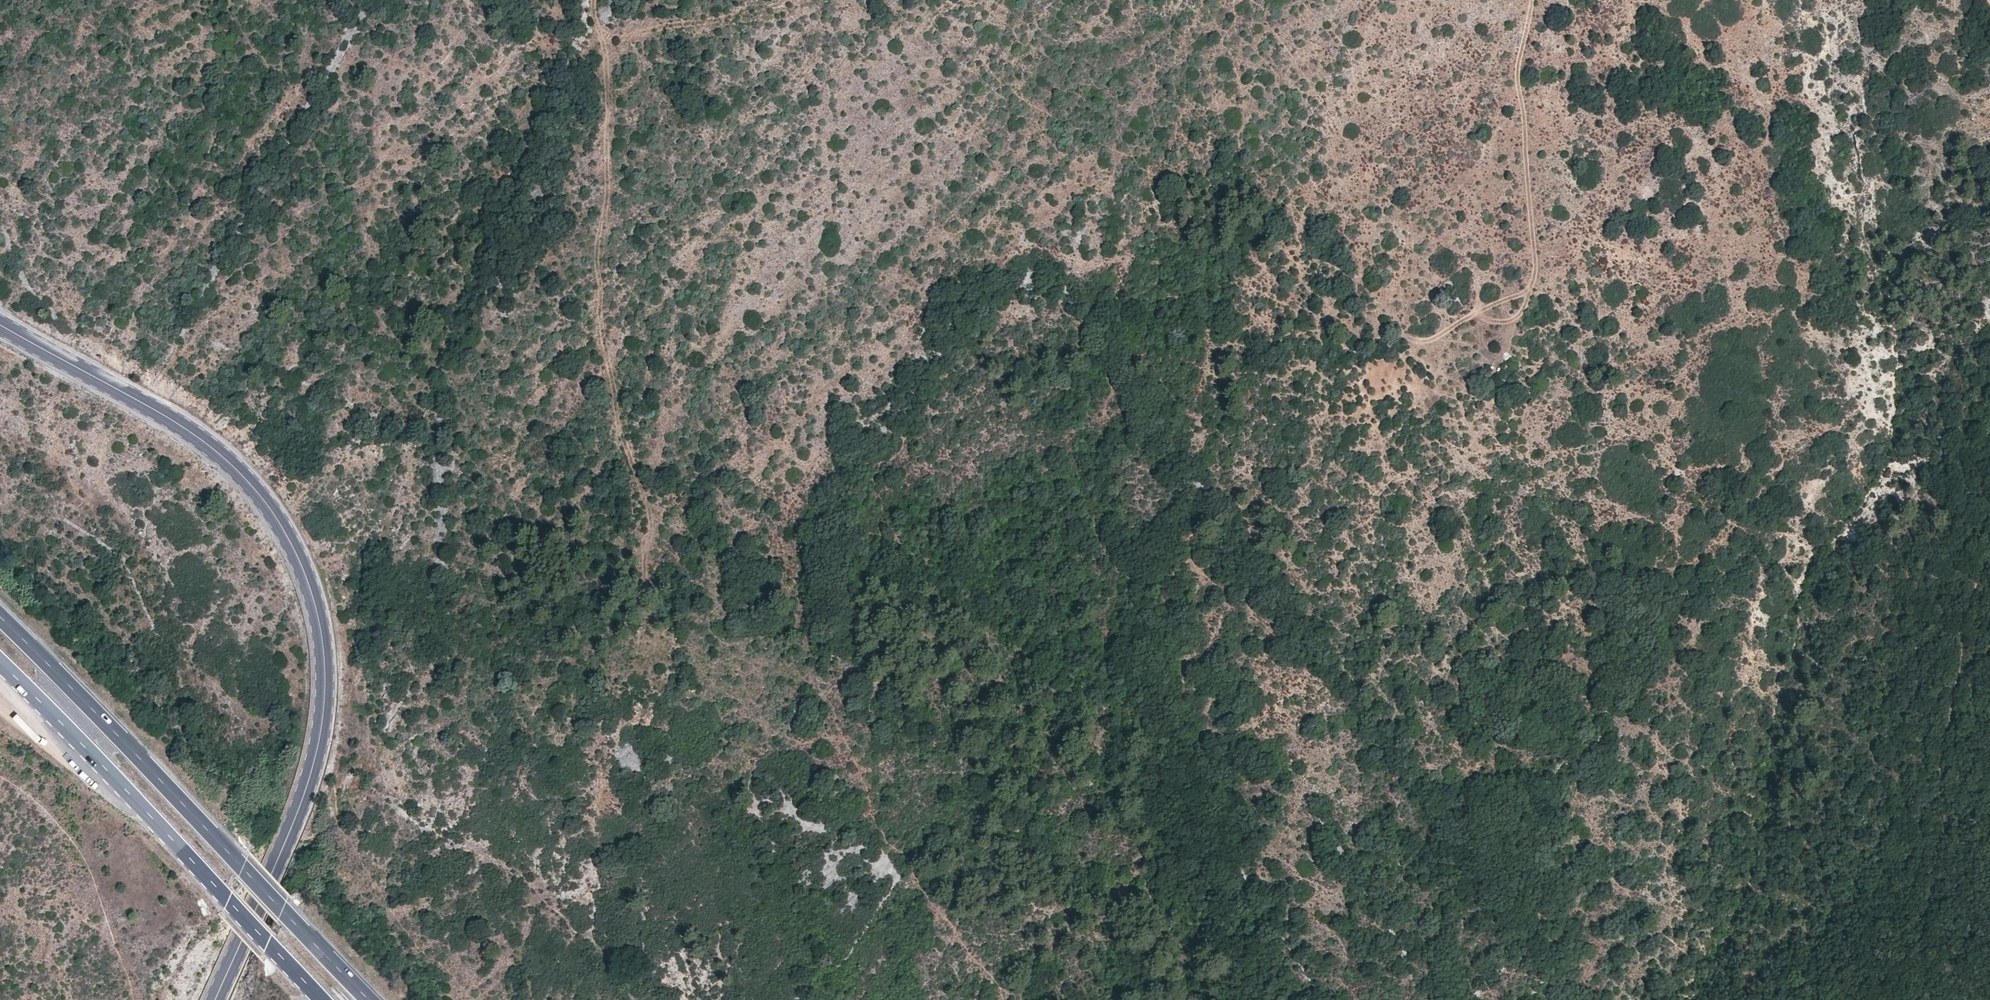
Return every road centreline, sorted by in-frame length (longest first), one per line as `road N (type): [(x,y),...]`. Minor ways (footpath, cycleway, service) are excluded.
road 1 (tertiary): [(0,325),(147,405),(234,466),(290,539),(315,602),(326,669),(320,741),(299,811),(215,999)]
road 2 (track): [(593,0),(608,75),(600,318),(642,502),(652,677)]
road 3 (trunk): [(368,999),(0,620)]
road 4 (trunk): [(0,666),(321,999)]
road 5 (track): [(1532,0),(1517,69),(1532,287),(1424,342),(1406,335)]
road 6 (track): [(599,38),(806,0)]

